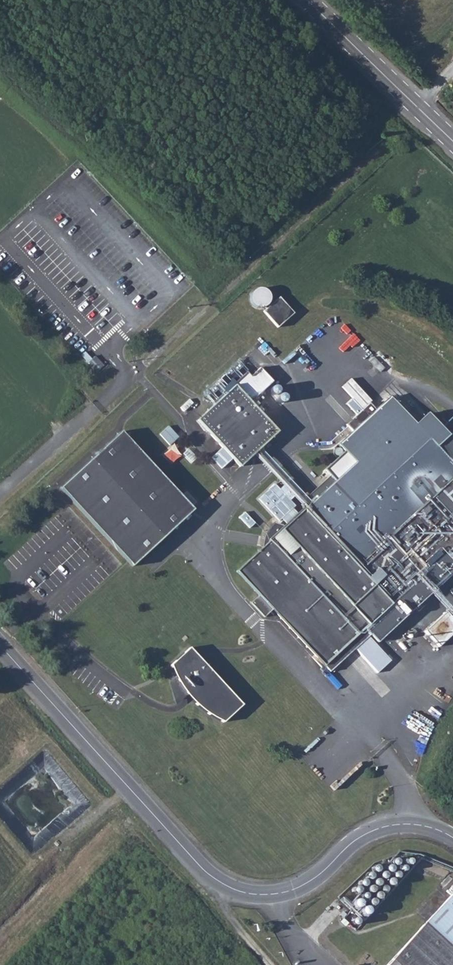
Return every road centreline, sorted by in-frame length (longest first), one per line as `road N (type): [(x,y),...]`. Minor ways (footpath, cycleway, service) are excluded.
road 1 (unclassified): [(406,825),(399,774),(255,624),(207,566),(203,540),(233,492),(300,429),(305,402),(348,361)]
road 2 (unclassified): [(406,825),(358,840),(312,886),(283,897),(226,890),(0,646)]
road 3 (track): [(138,372),(382,145)]
road 4 (primary): [(452,141),(307,0)]
road 5 (unclassified): [(138,372),(0,492)]

